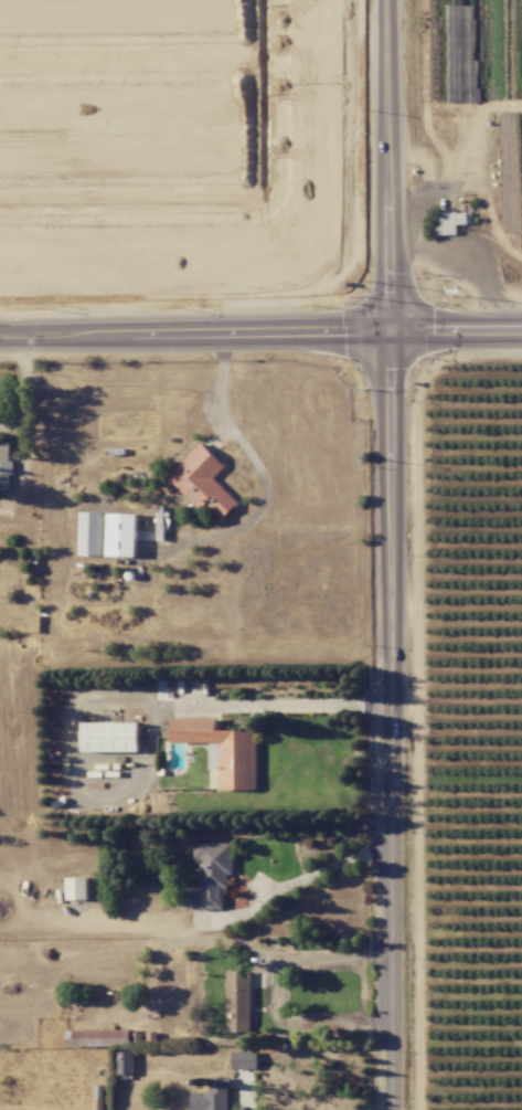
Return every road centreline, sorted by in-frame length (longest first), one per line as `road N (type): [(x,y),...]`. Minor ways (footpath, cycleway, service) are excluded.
road 1 (tertiary): [(388,334),(393,1109)]
road 2 (tertiary): [(388,334),(0,336)]
road 3 (tertiary): [(385,0),(388,334)]
road 4 (secondary): [(388,334),(521,333)]

